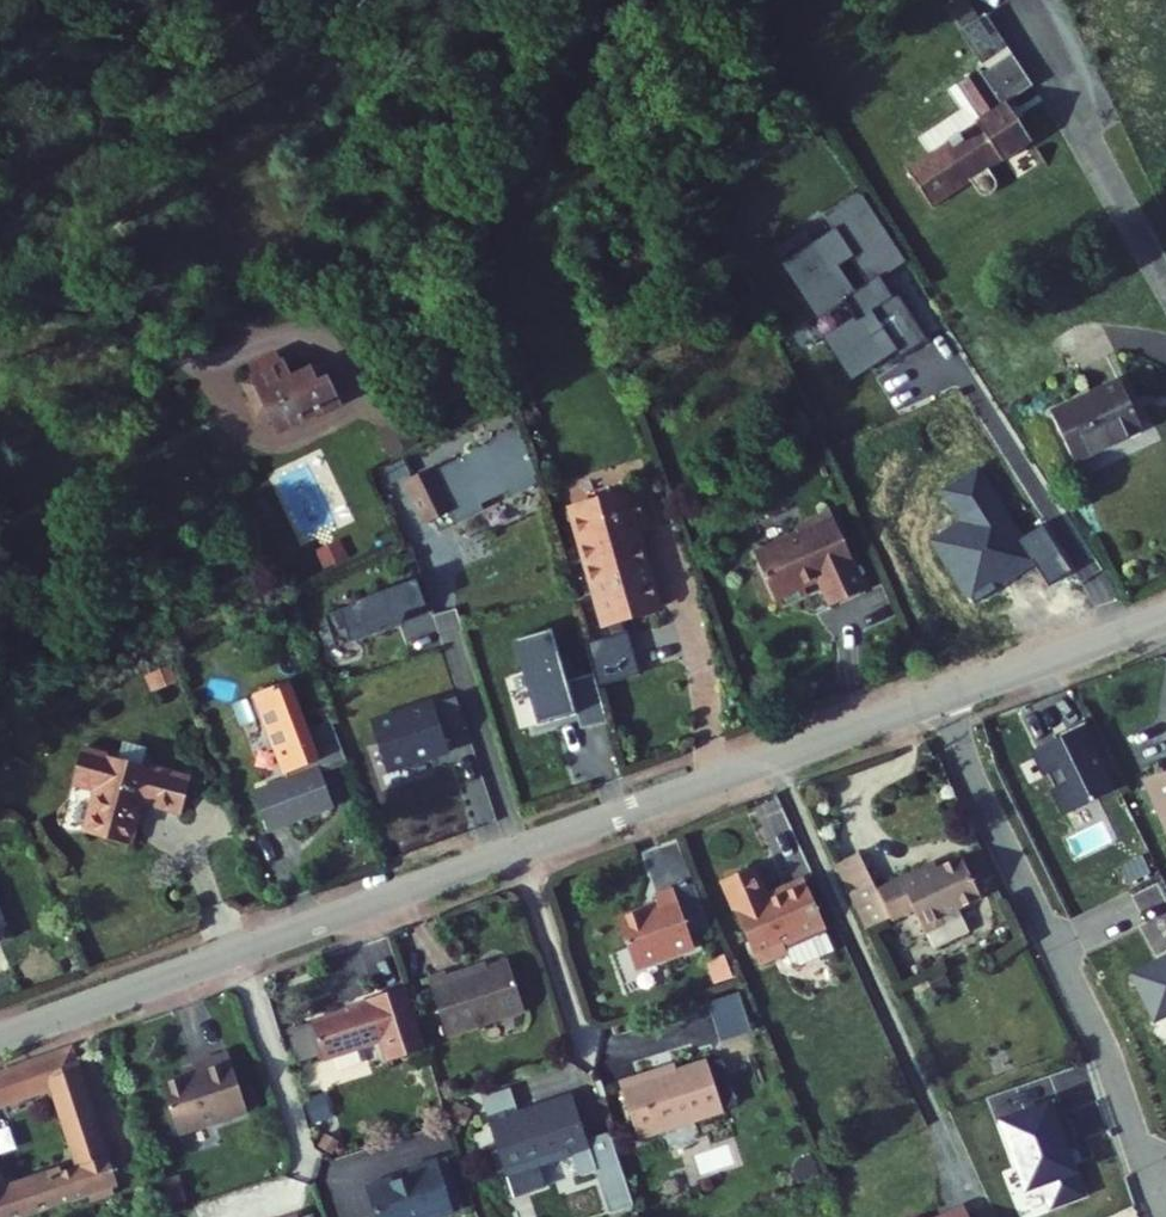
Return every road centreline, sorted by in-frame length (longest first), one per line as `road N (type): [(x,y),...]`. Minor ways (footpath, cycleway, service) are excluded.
road 1 (residential): [(1165,616),(0,1043)]

